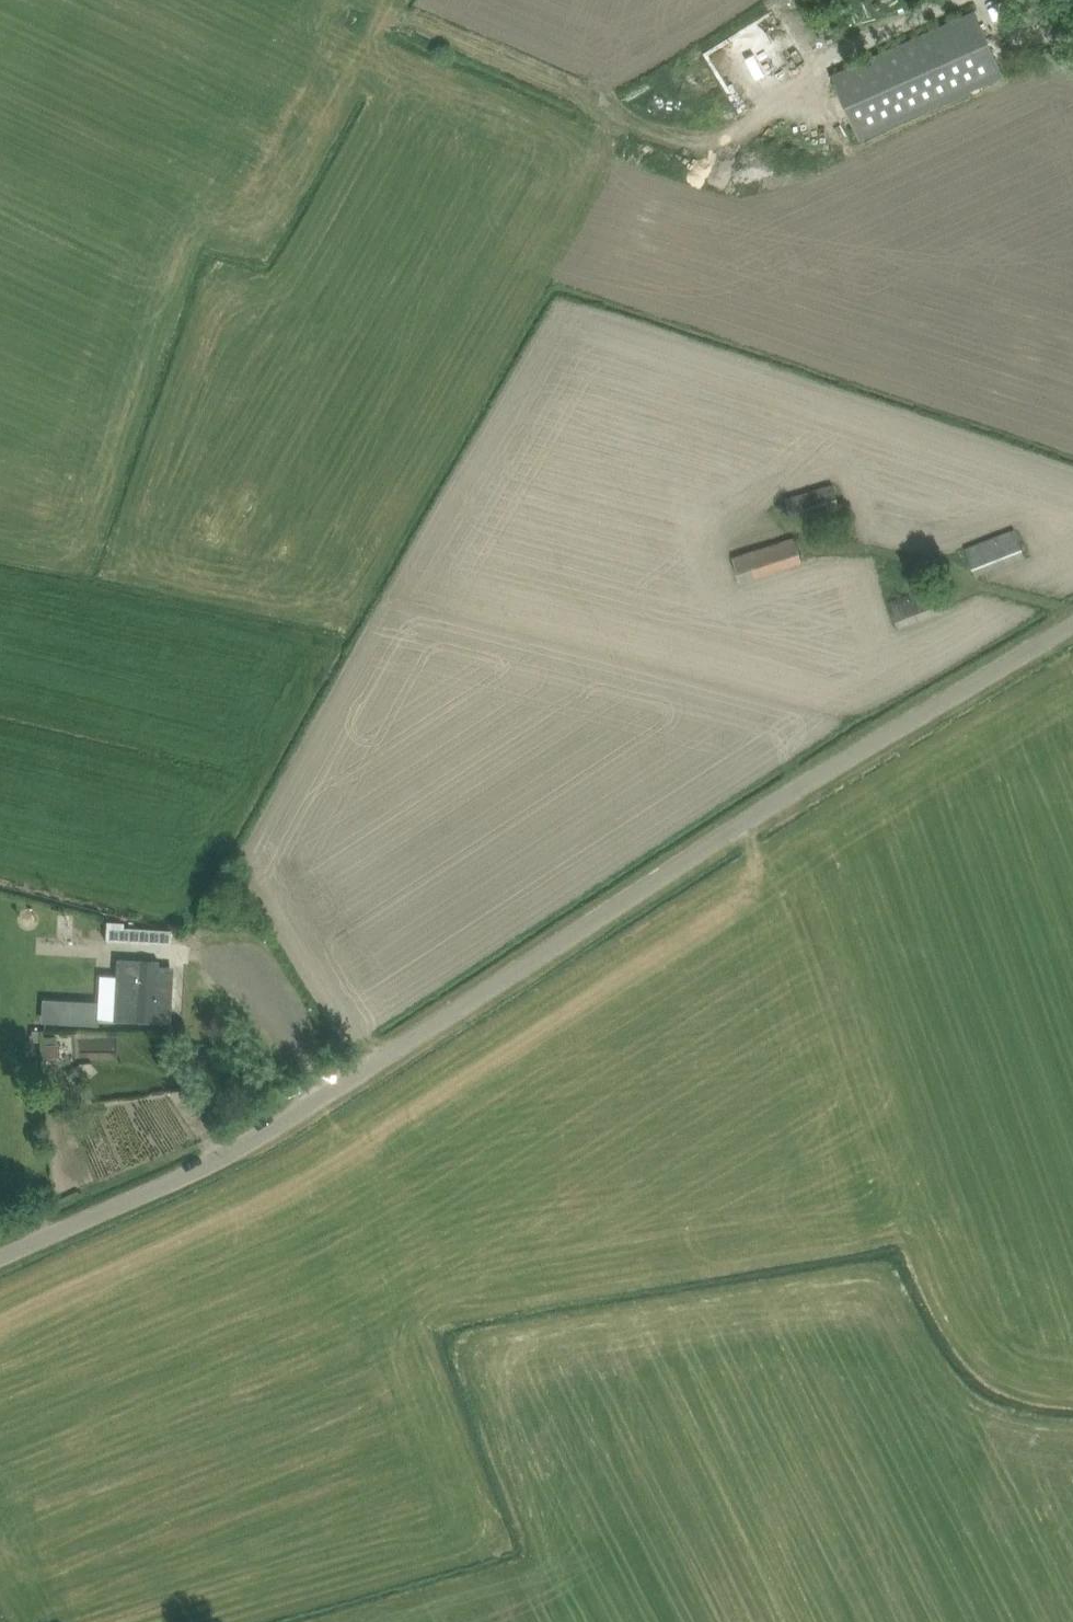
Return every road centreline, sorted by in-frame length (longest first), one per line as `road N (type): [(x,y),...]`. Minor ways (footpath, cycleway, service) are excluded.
road 1 (unclassified): [(0,1256),(225,1156),(1072,623)]

